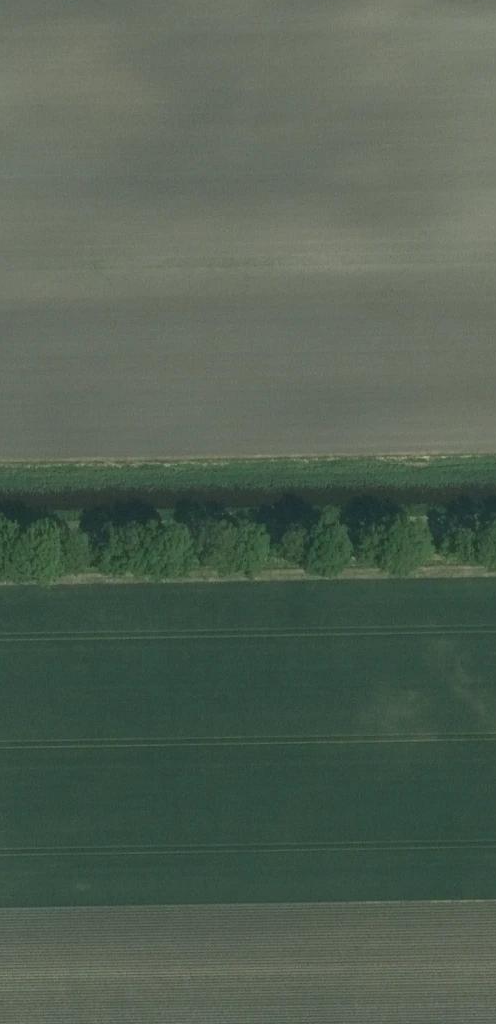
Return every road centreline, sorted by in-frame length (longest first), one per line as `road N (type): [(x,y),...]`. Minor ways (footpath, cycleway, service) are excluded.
road 1 (unclassified): [(495,534),(0,543)]

